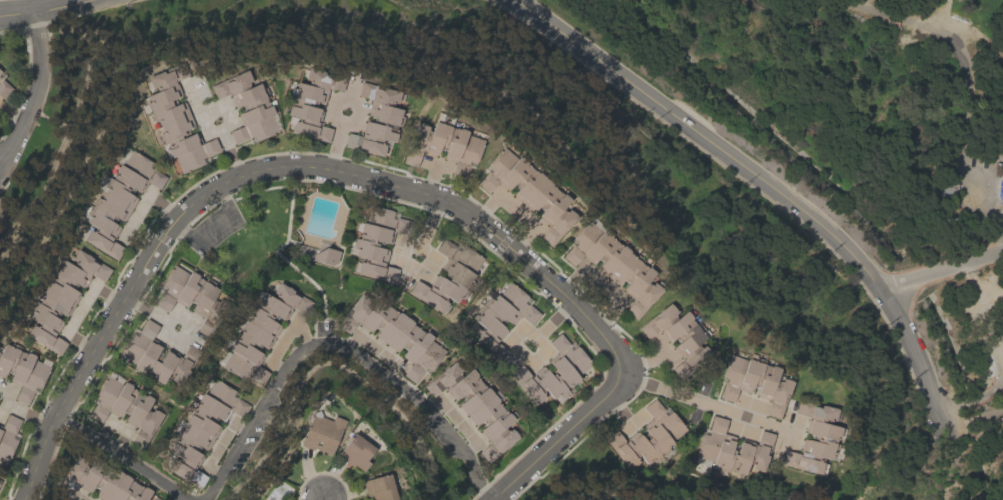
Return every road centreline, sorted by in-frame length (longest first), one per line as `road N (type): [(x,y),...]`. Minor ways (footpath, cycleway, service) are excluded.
road 1 (residential): [(22,499),(54,415),(162,233),(202,195),(265,168),(330,168),(456,206),(579,310),(616,355),(618,374)]
road 2 (residential): [(515,0),(812,218),(883,291),(948,433)]
road 3 (residential): [(277,382),(306,347),(339,344),(423,406),(491,499)]
road 4 (residential): [(618,374),(794,433)]
road 5 (residential): [(618,374),(606,395),(490,499)]
road 6 (residential): [(123,297),(167,322),(176,307),(196,319),(178,349),(158,336),(167,322)]
road 7 (residential): [(570,302),(535,337),(548,349),(532,366),(507,341),(523,325),(535,337)]
road 8 (residential): [(43,8),(35,90),(0,159)]
road 9 (residential): [(54,415),(184,499)]
road 10 (residential): [(441,200),(420,245),(433,257),(425,273),(396,259),(403,243),(420,245)]
road 11 (residential): [(204,499),(277,382)]
road 12 (residential): [(183,83),(206,135),(231,123),(224,107),(199,119)]
road 13 (residential): [(1002,255),(883,291)]
road 14 (residential): [(595,328),(621,300),(584,267),(561,293)]
road 15 (residential): [(120,302),(93,285),(64,331),(93,349)]

